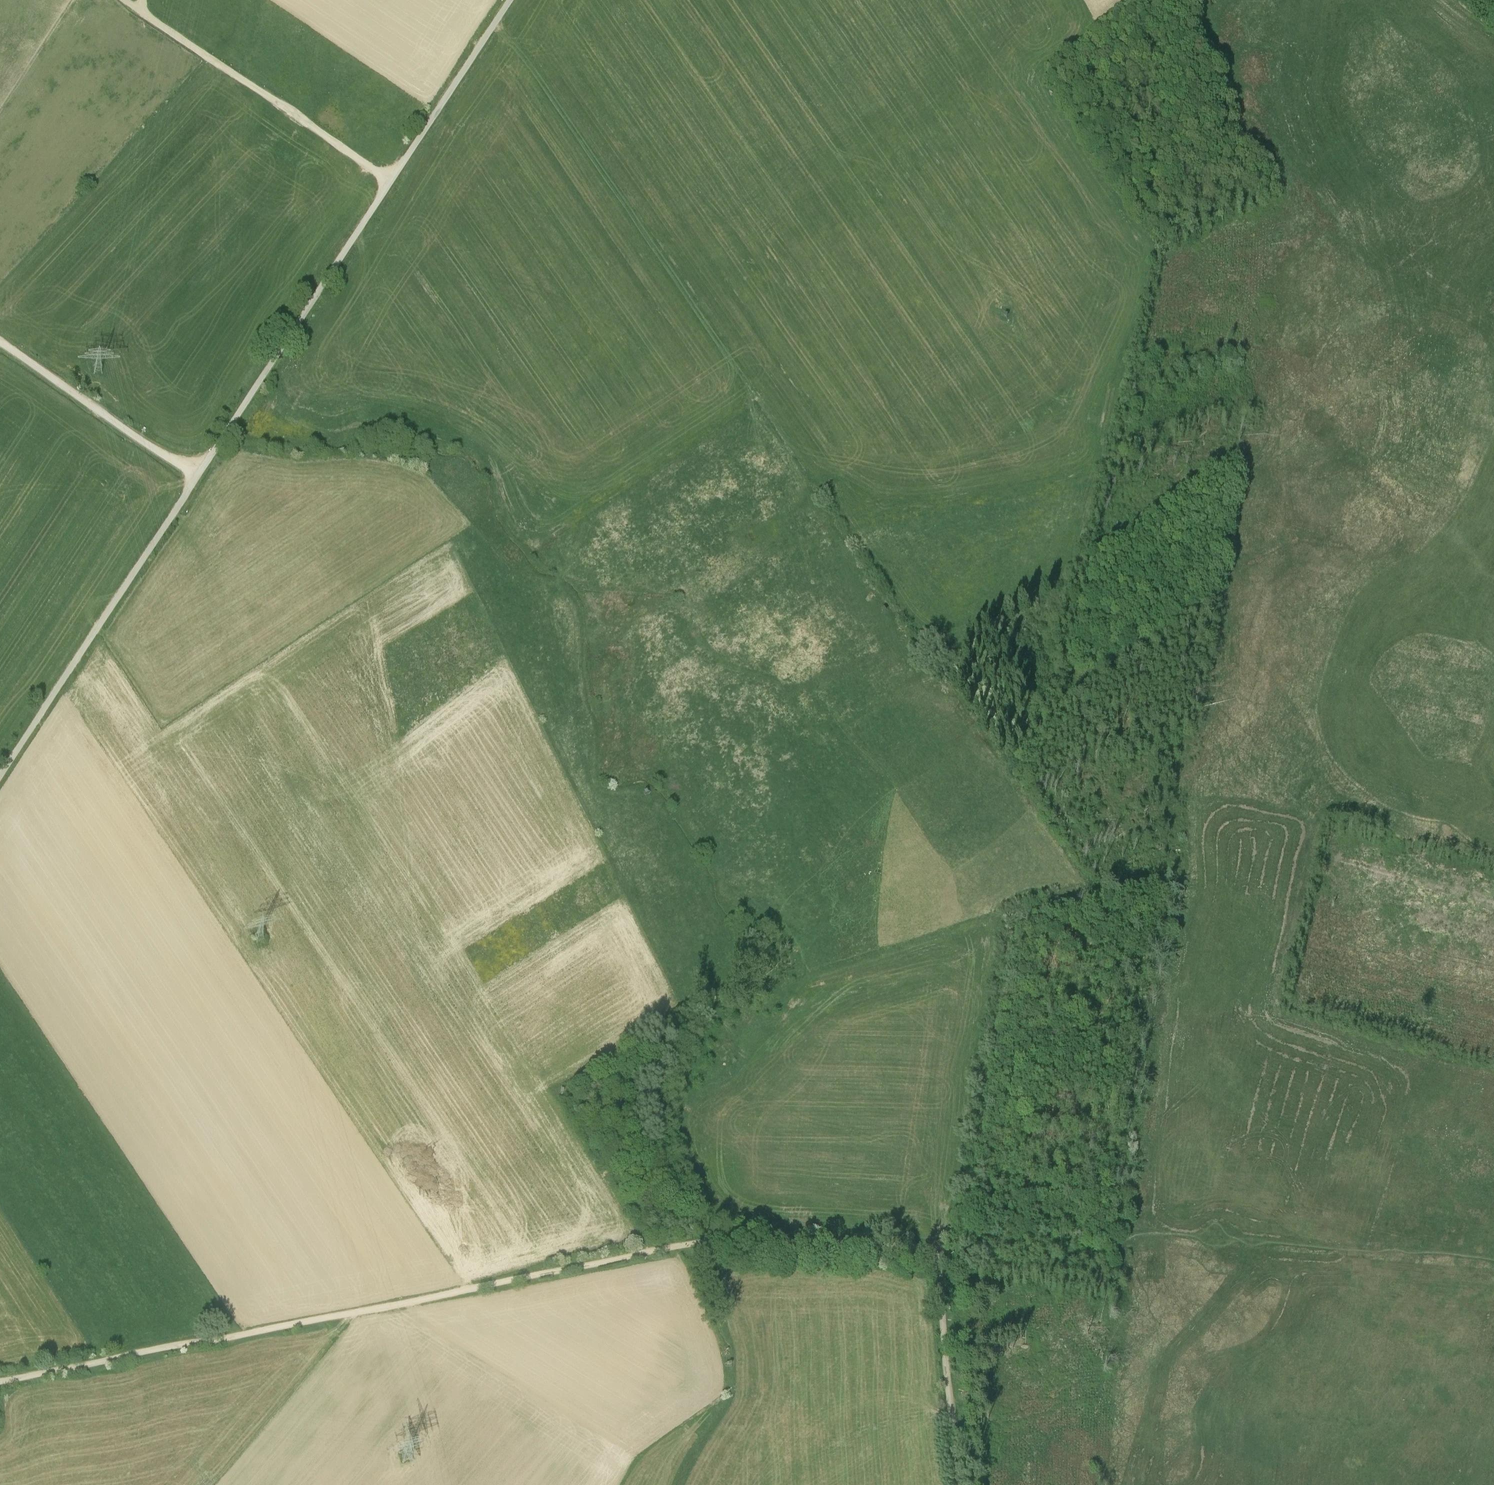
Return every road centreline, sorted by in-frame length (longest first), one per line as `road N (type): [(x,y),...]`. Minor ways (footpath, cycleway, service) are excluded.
road 1 (track): [(942,1243),(730,1240),(0,1379)]
road 2 (track): [(0,773),(512,0)]
road 3 (track): [(499,22),(702,316),(892,616)]
road 4 (track): [(137,11),(391,183)]
road 5 (track): [(958,1484),(942,1243)]
road 6 (track): [(195,477),(0,342)]

